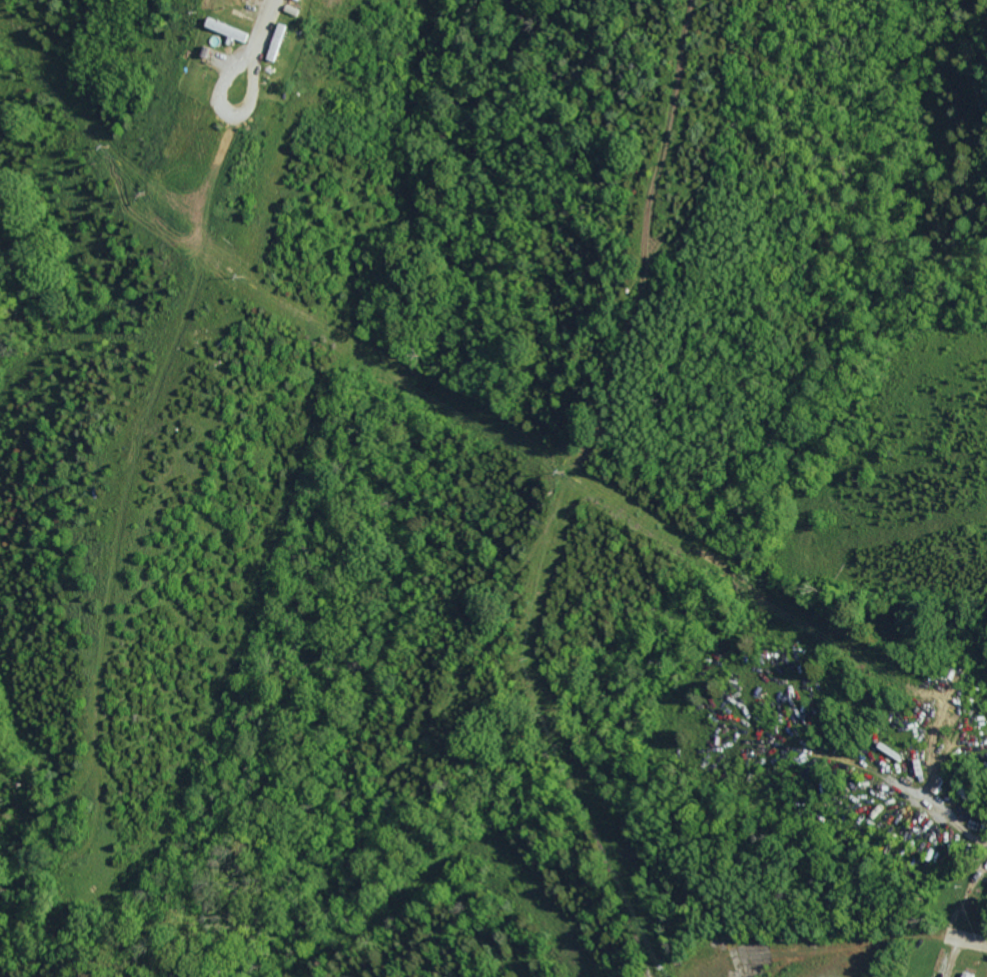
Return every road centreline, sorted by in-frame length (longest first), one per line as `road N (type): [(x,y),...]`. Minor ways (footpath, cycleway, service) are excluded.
road 1 (residential): [(257,95),(261,62),(223,110),(226,130),(250,129),(257,95)]

